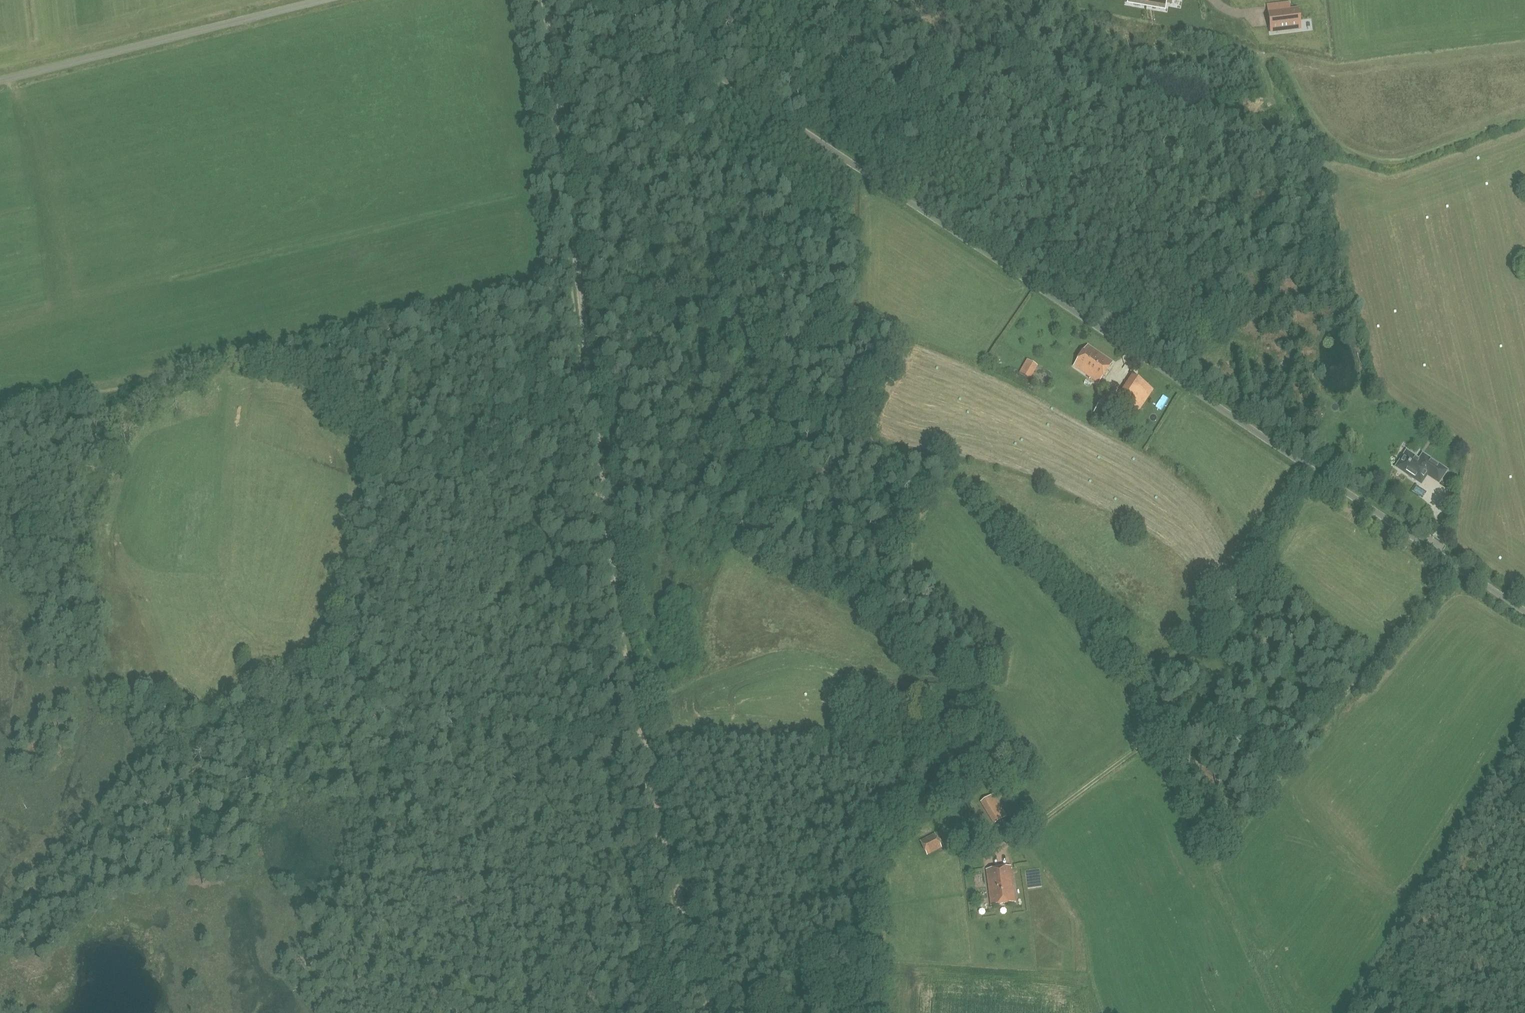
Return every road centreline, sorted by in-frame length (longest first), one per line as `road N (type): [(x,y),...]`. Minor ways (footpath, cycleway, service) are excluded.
road 1 (unclassified): [(1524,612),(612,0)]
road 2 (track): [(545,0),(620,635),(703,1012)]
road 3 (track): [(1454,564),(1351,689),(1162,734),(966,870)]
road 4 (track): [(642,738),(787,728),(971,803),(1007,842)]
road 5 (unclassified): [(0,80),(326,0)]

